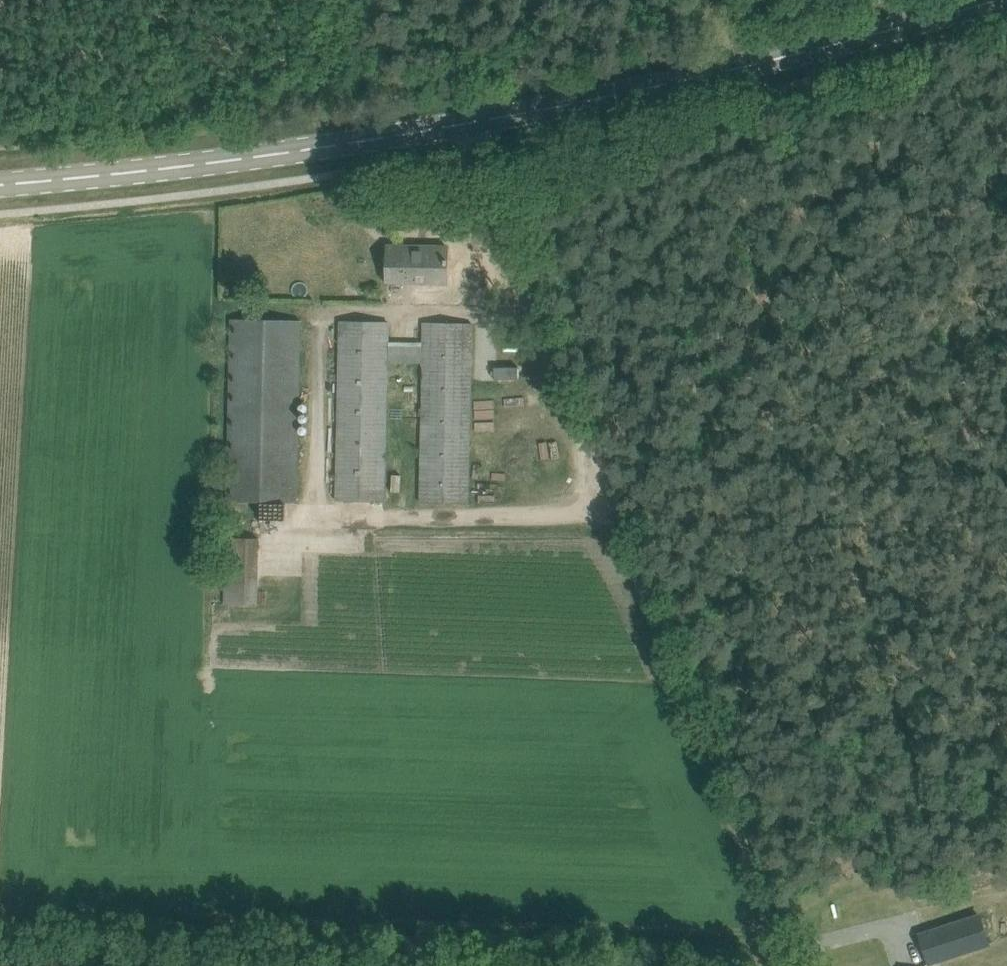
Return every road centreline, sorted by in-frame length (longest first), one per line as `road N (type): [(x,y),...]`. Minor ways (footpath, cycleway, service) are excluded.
road 1 (secondary): [(0,187),(529,110),(731,71),(995,0)]
road 2 (track): [(782,941),(761,949),(0,921)]
road 3 (track): [(585,500),(612,511),(671,642),(782,941)]
road 4 (track): [(526,317),(551,355),(588,462),(585,500),(568,515),(316,513)]
road 5 (track): [(316,513),(316,364),(327,319),(386,312),(526,317)]

